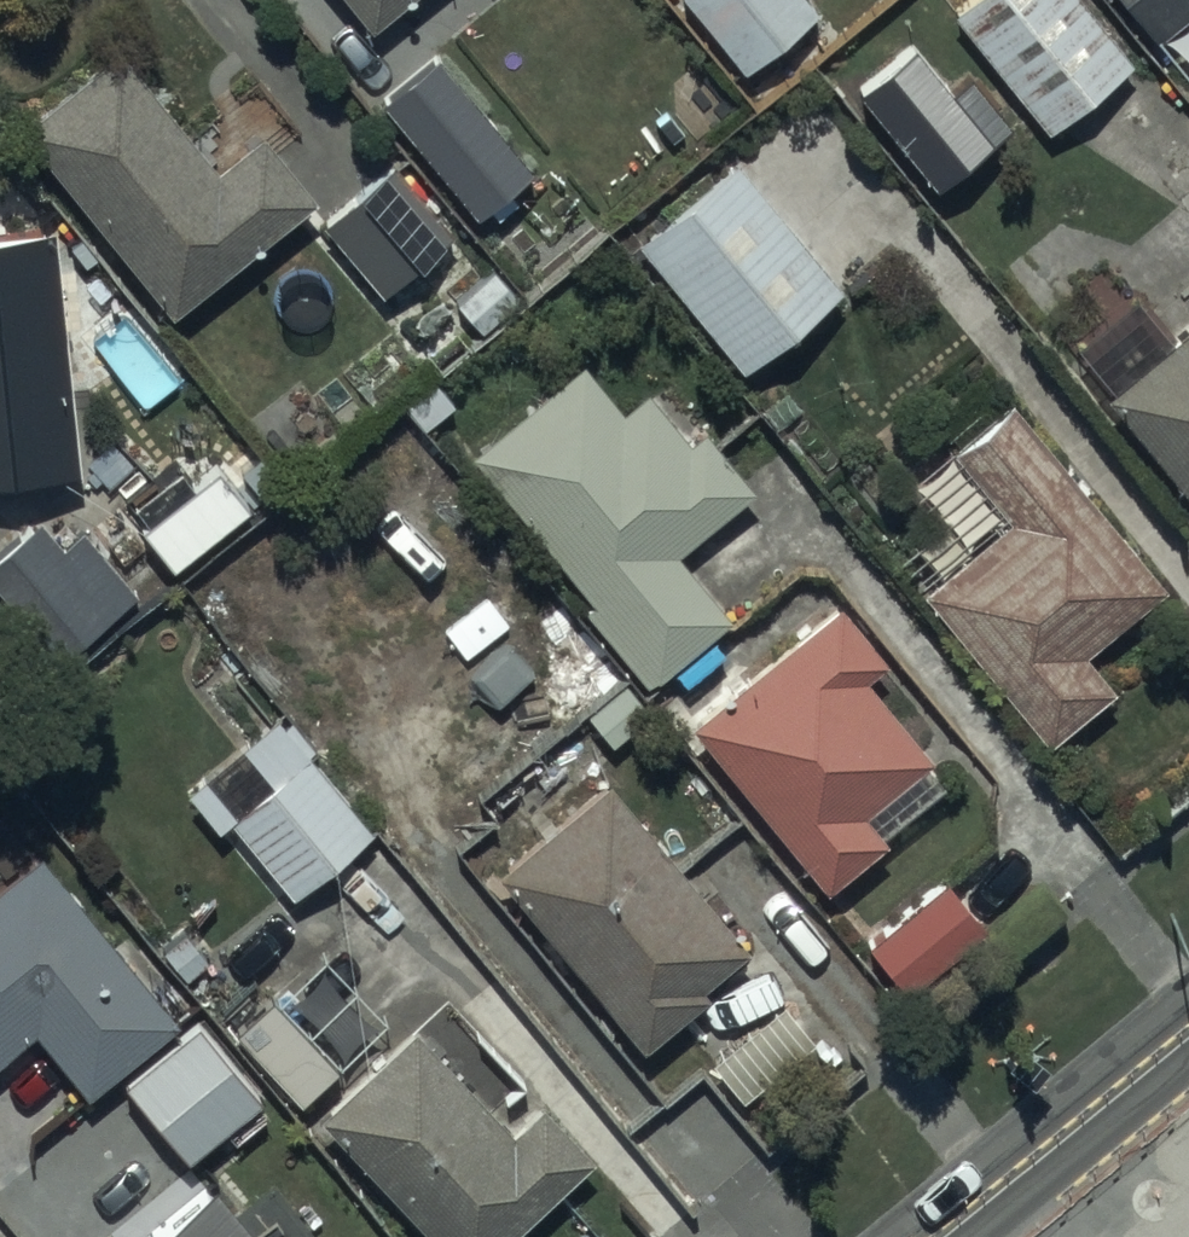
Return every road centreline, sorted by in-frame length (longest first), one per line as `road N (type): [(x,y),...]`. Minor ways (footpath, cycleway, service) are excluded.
road 1 (primary): [(1085,1236),(1188,1152)]

